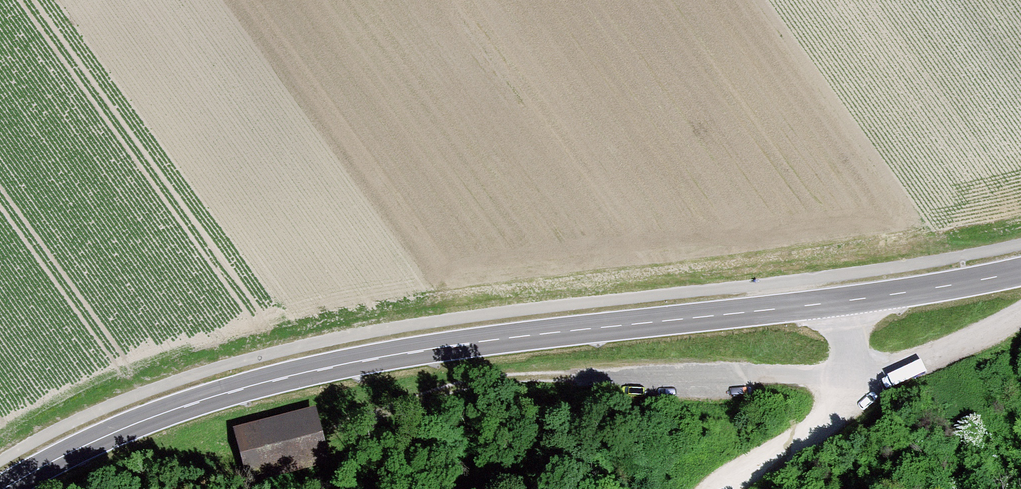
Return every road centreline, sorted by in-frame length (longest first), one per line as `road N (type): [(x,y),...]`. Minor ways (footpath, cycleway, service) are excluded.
road 1 (secondary): [(7,488),(110,439),(276,380),(429,347),(854,300),(1020,271)]
road 2 (track): [(1020,313),(988,336),(841,378),(656,371),(456,388),(346,427)]
road 3 (track): [(717,488),(825,416),(841,378),(854,300)]

